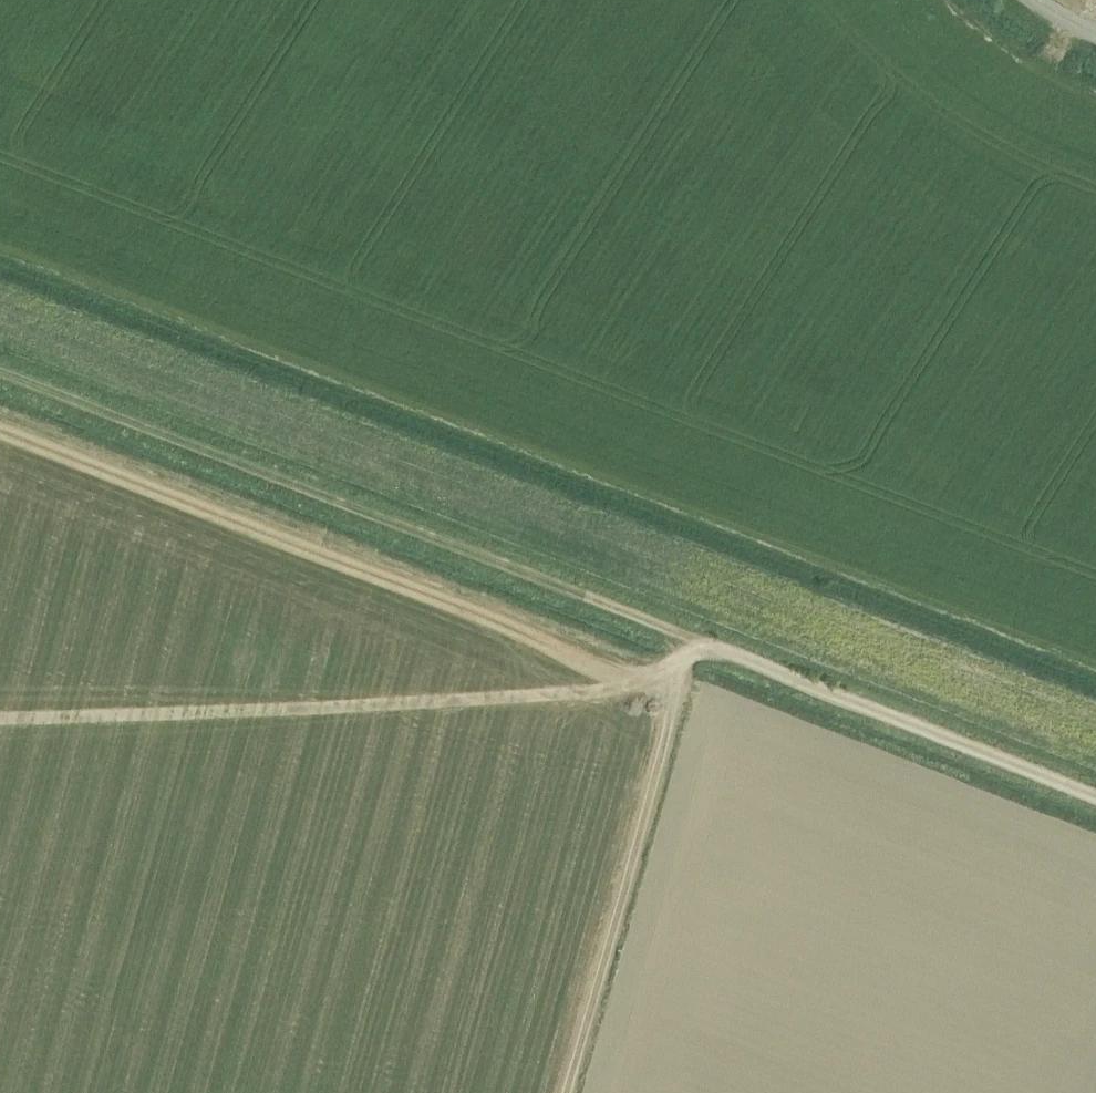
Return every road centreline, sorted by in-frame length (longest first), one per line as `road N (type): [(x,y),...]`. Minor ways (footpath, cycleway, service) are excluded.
road 1 (track): [(0,372),(1095,798)]
road 2 (track): [(715,645),(687,657),(675,687),(568,1092)]

